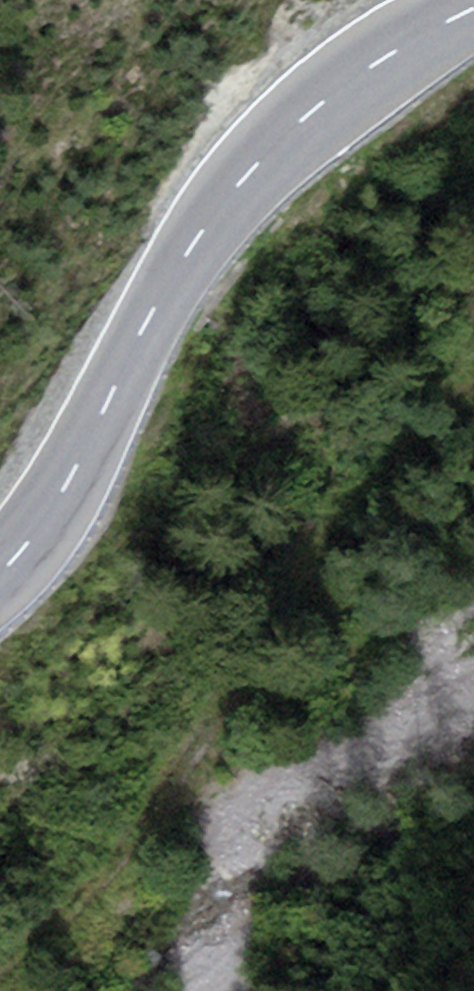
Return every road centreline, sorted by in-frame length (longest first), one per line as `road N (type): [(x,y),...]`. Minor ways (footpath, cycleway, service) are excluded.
road 1 (secondary): [(0,576),(56,506),(154,307),(237,187),(353,75),(473,11)]
road 2 (track): [(473,404),(399,450),(116,870),(0,963)]

